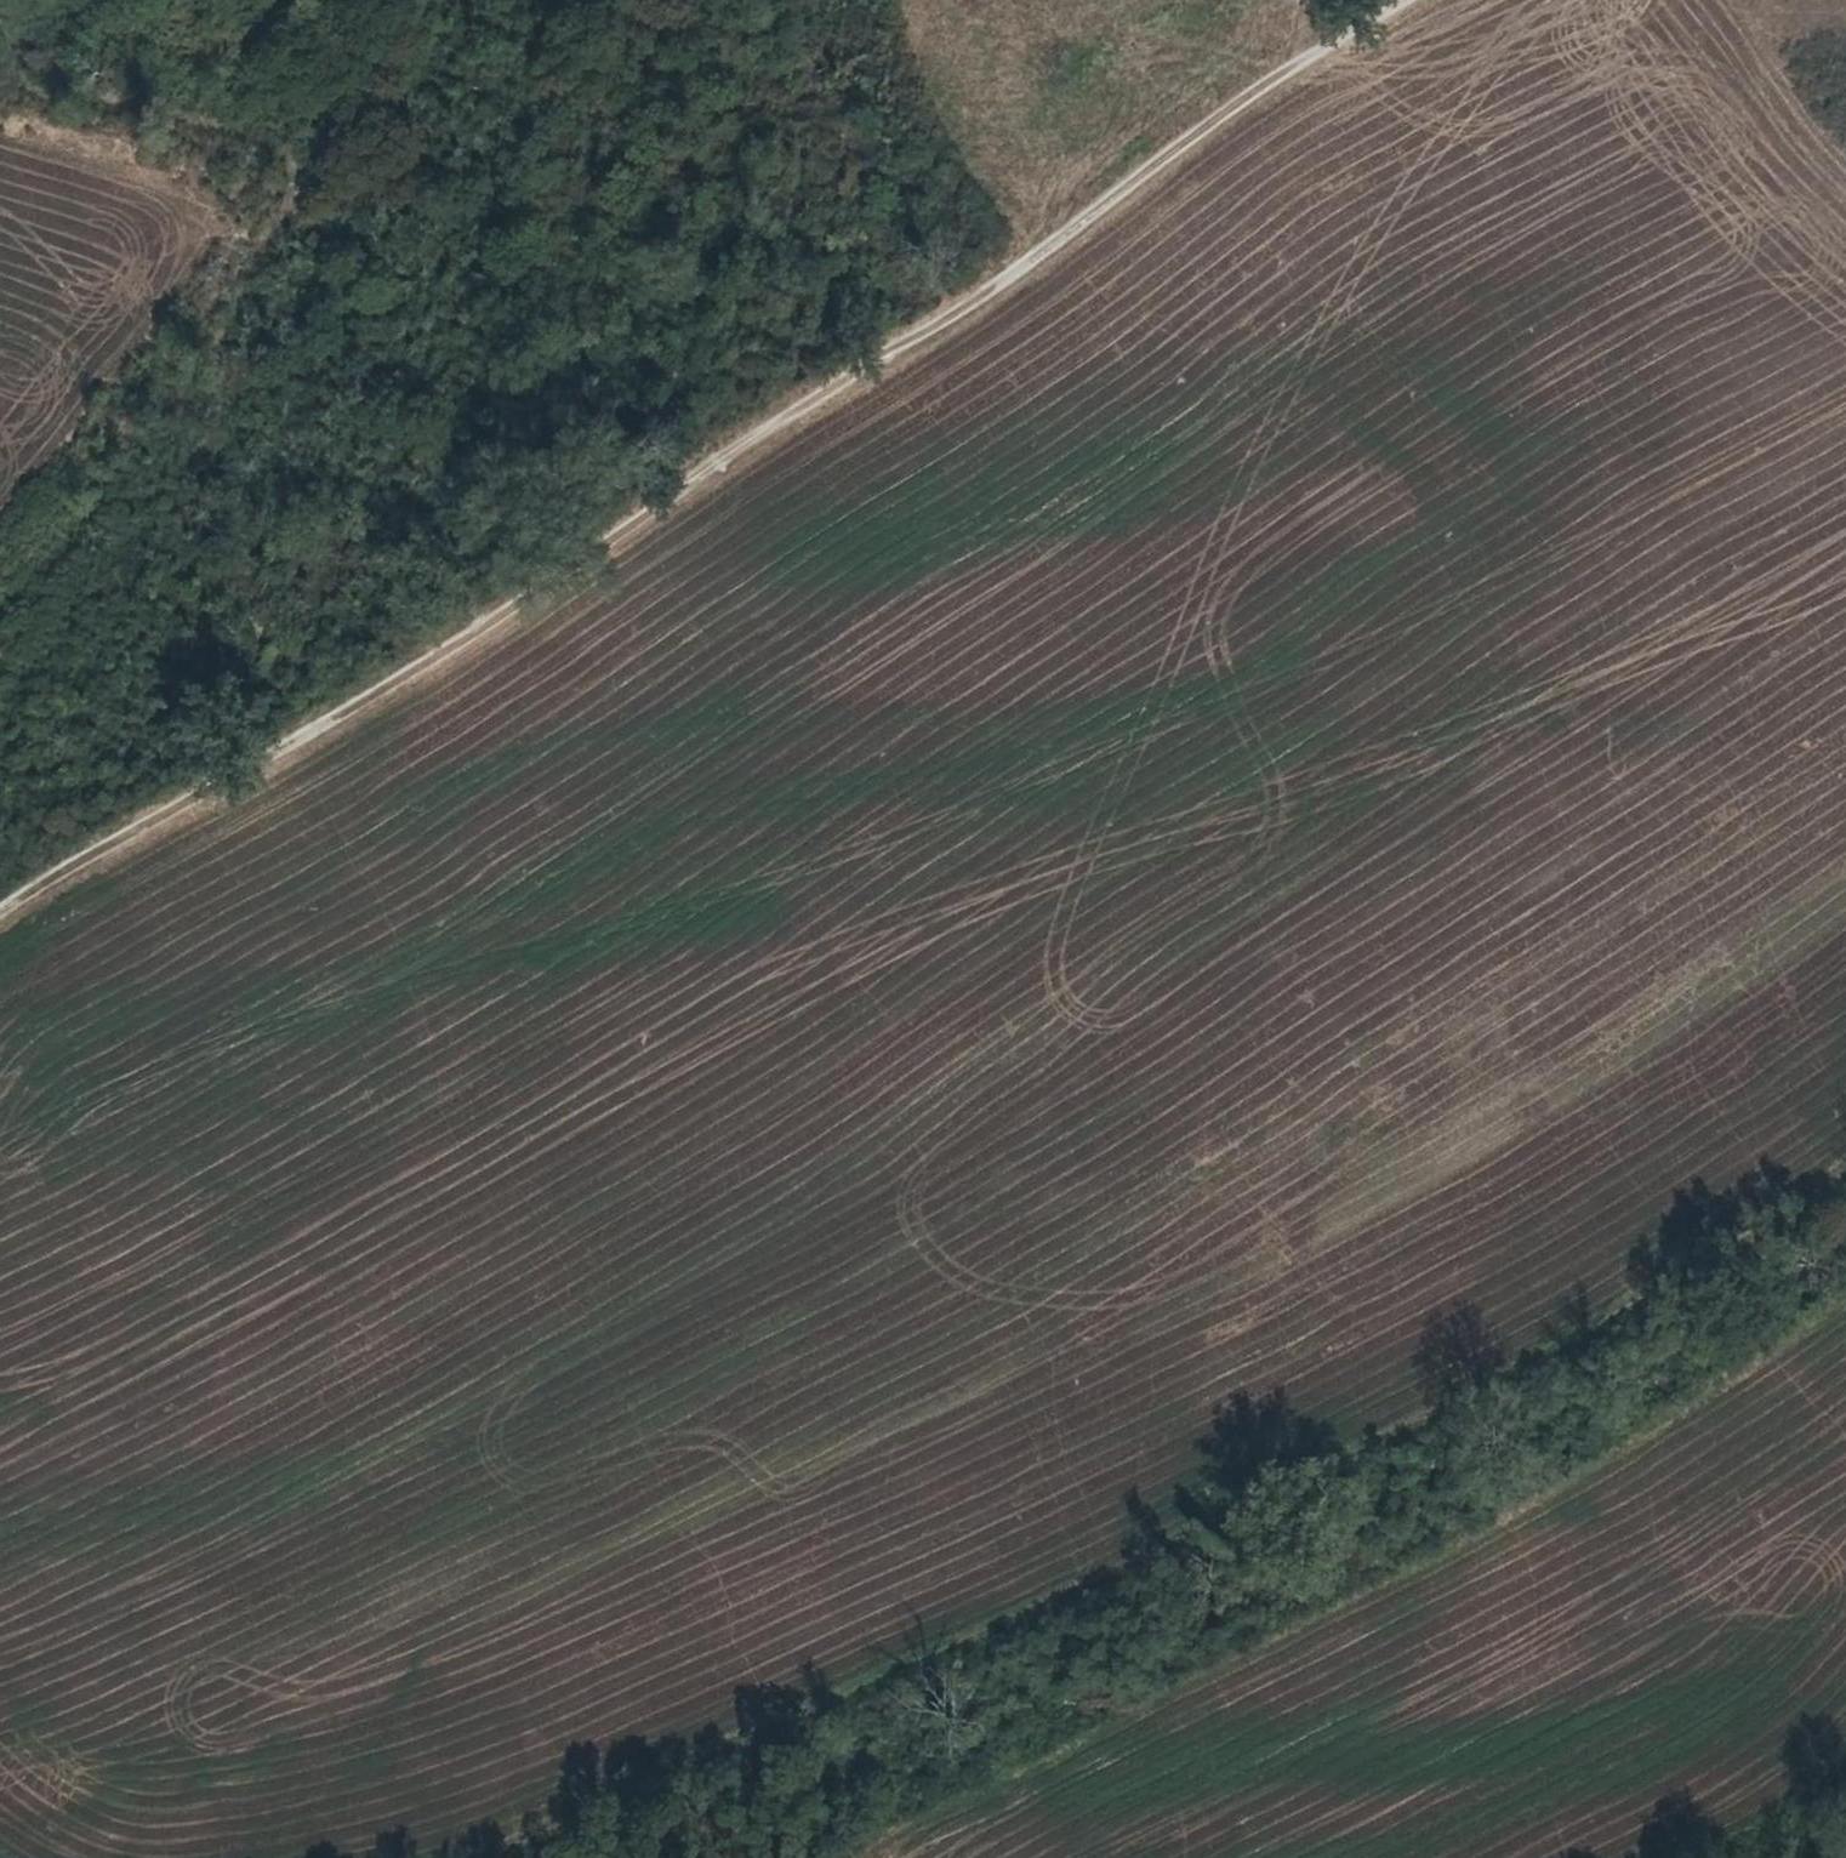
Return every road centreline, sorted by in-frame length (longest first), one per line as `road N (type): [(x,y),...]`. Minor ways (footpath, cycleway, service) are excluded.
road 1 (track): [(0,912),(537,592),(1028,263),(1286,67),(1404,0)]

